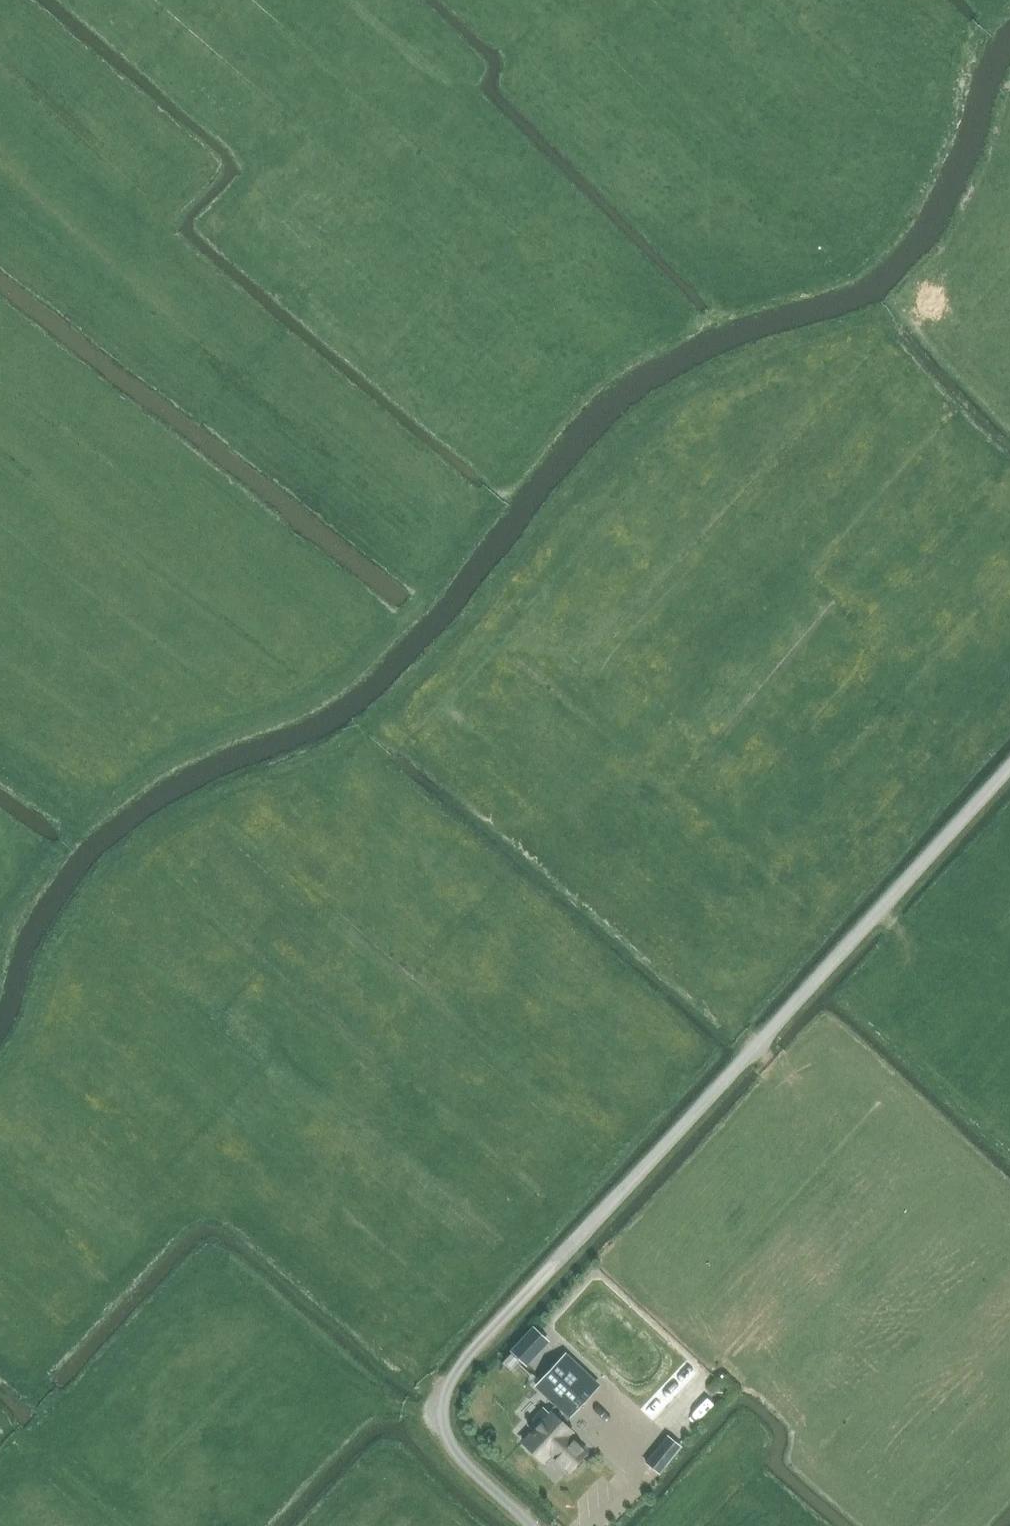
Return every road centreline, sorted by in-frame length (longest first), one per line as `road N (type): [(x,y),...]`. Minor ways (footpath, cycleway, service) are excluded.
road 1 (track): [(1009,768),(558,1260)]
road 2 (unclassified): [(532,1525),(451,1445),(441,1408),(462,1362),(558,1260)]

